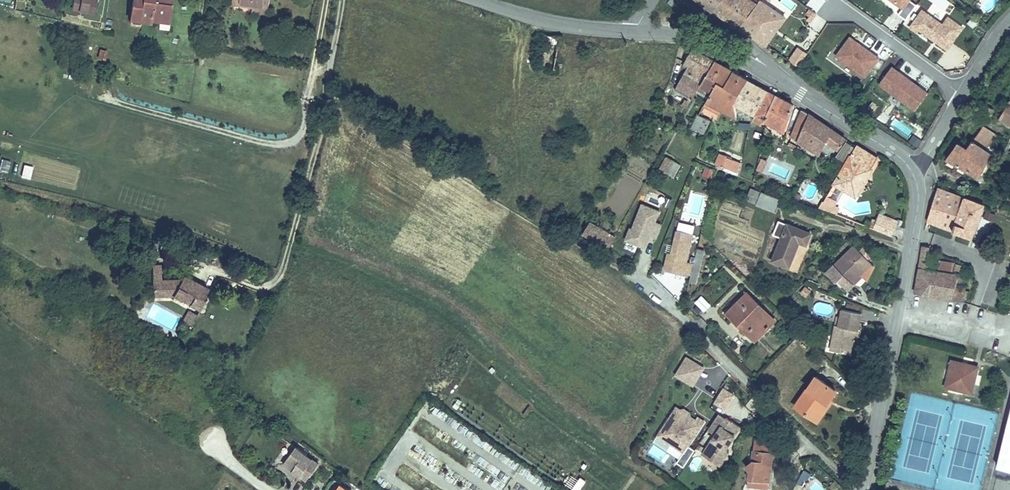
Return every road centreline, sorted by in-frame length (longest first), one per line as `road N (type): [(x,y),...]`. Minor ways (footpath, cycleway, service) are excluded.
road 1 (track): [(622,264),(417,146),(341,96),(330,80)]
road 2 (residential): [(622,264),(862,488)]
road 3 (residential): [(912,173),(919,203),(862,488)]
road 4 (residential): [(637,33),(703,41),(739,58),(891,152),(912,173)]
road 5 (residential): [(471,0),(565,25),(637,33)]
road 6 (residential): [(963,95),(860,20),(839,13)]

